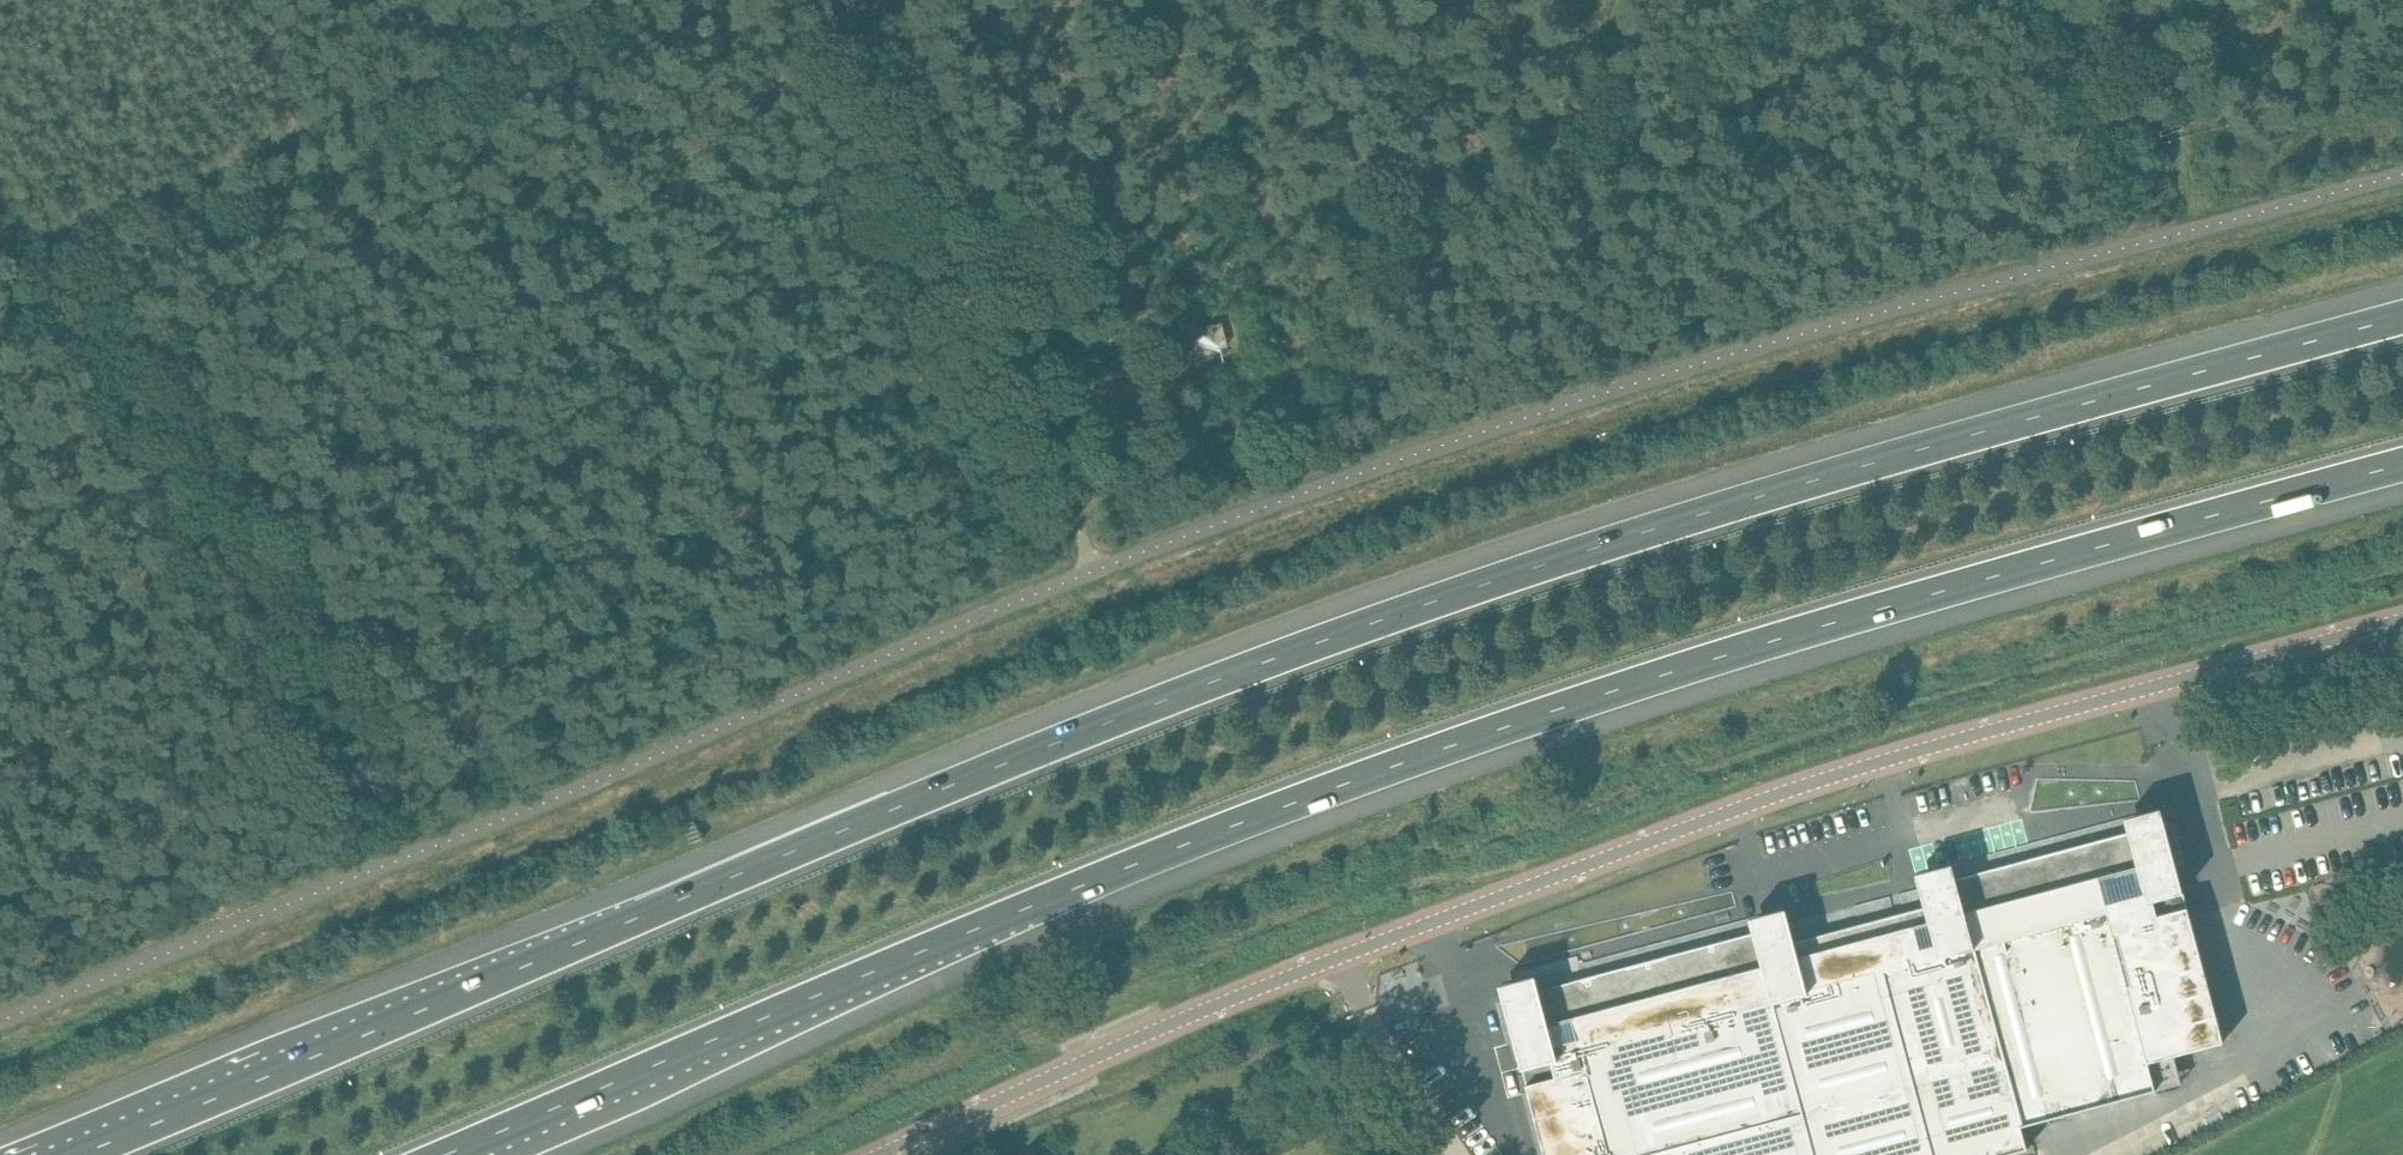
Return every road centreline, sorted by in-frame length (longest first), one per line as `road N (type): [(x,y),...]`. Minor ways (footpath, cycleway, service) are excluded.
road 1 (motorway): [(2402,313),(2000,422),(1452,596),(1094,727),(71,1154)]
road 2 (motorway): [(449,1154),(1158,855),(1496,733),(2035,566),(2402,467)]
road 3 (unclassified): [(2402,620),(1818,779),(1217,1003),(881,1154)]
road 4 (track): [(1097,571),(803,0)]
road 5 (track): [(1334,959),(1459,1154)]

